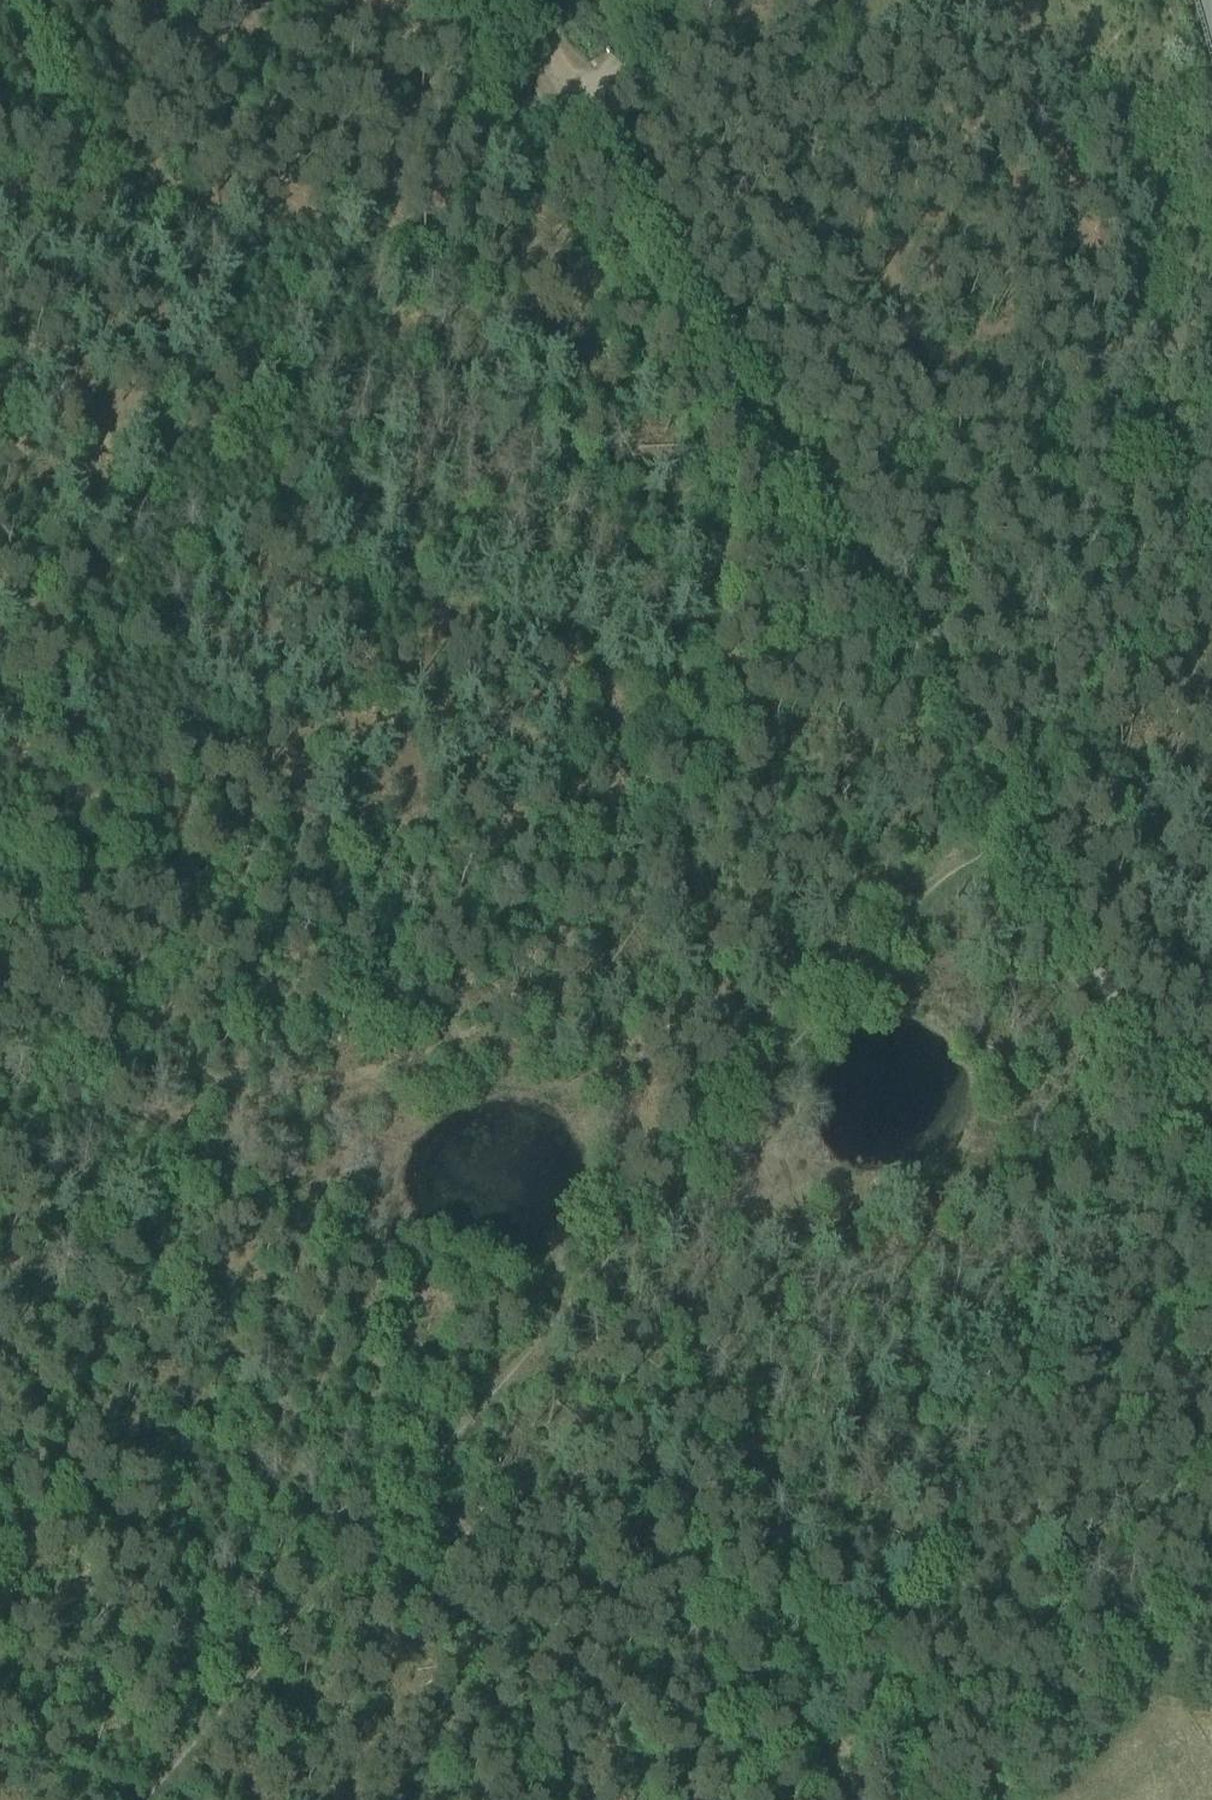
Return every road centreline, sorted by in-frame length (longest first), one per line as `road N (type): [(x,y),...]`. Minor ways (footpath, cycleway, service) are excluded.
road 1 (track): [(1211,1162),(900,660),(562,89)]
road 2 (track): [(994,800),(481,1412)]
road 3 (track): [(0,980),(481,1412)]
road 4 (track): [(0,187),(356,225),(422,222),(562,89)]
road 5 (track): [(398,1515),(570,1566),(735,1654),(840,1799)]
road 6 (track): [(398,1515),(157,1799)]
road 7 (track): [(481,1412),(398,1515)]

